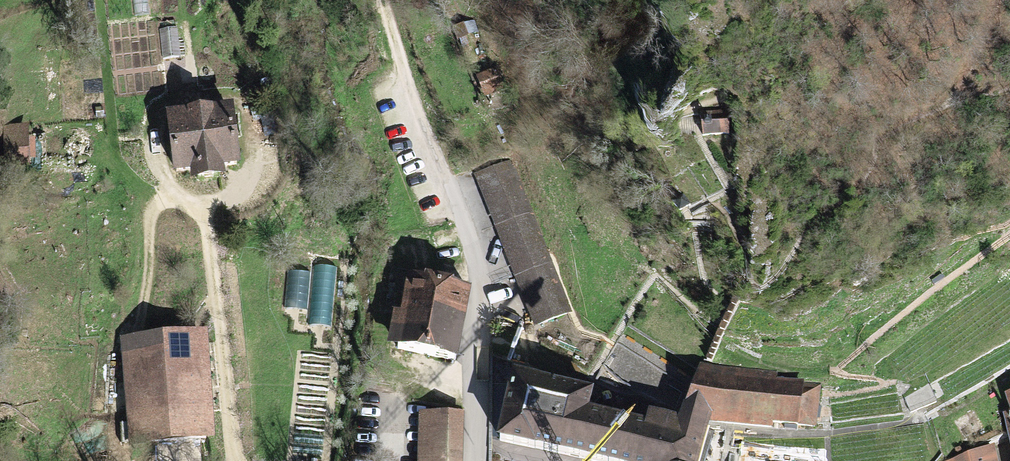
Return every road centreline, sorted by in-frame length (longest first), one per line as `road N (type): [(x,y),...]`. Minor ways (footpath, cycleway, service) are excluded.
road 1 (track): [(440,167),(384,0)]
road 2 (residential): [(476,332),(475,253),(440,167)]
road 3 (residential): [(473,460),(476,332)]

